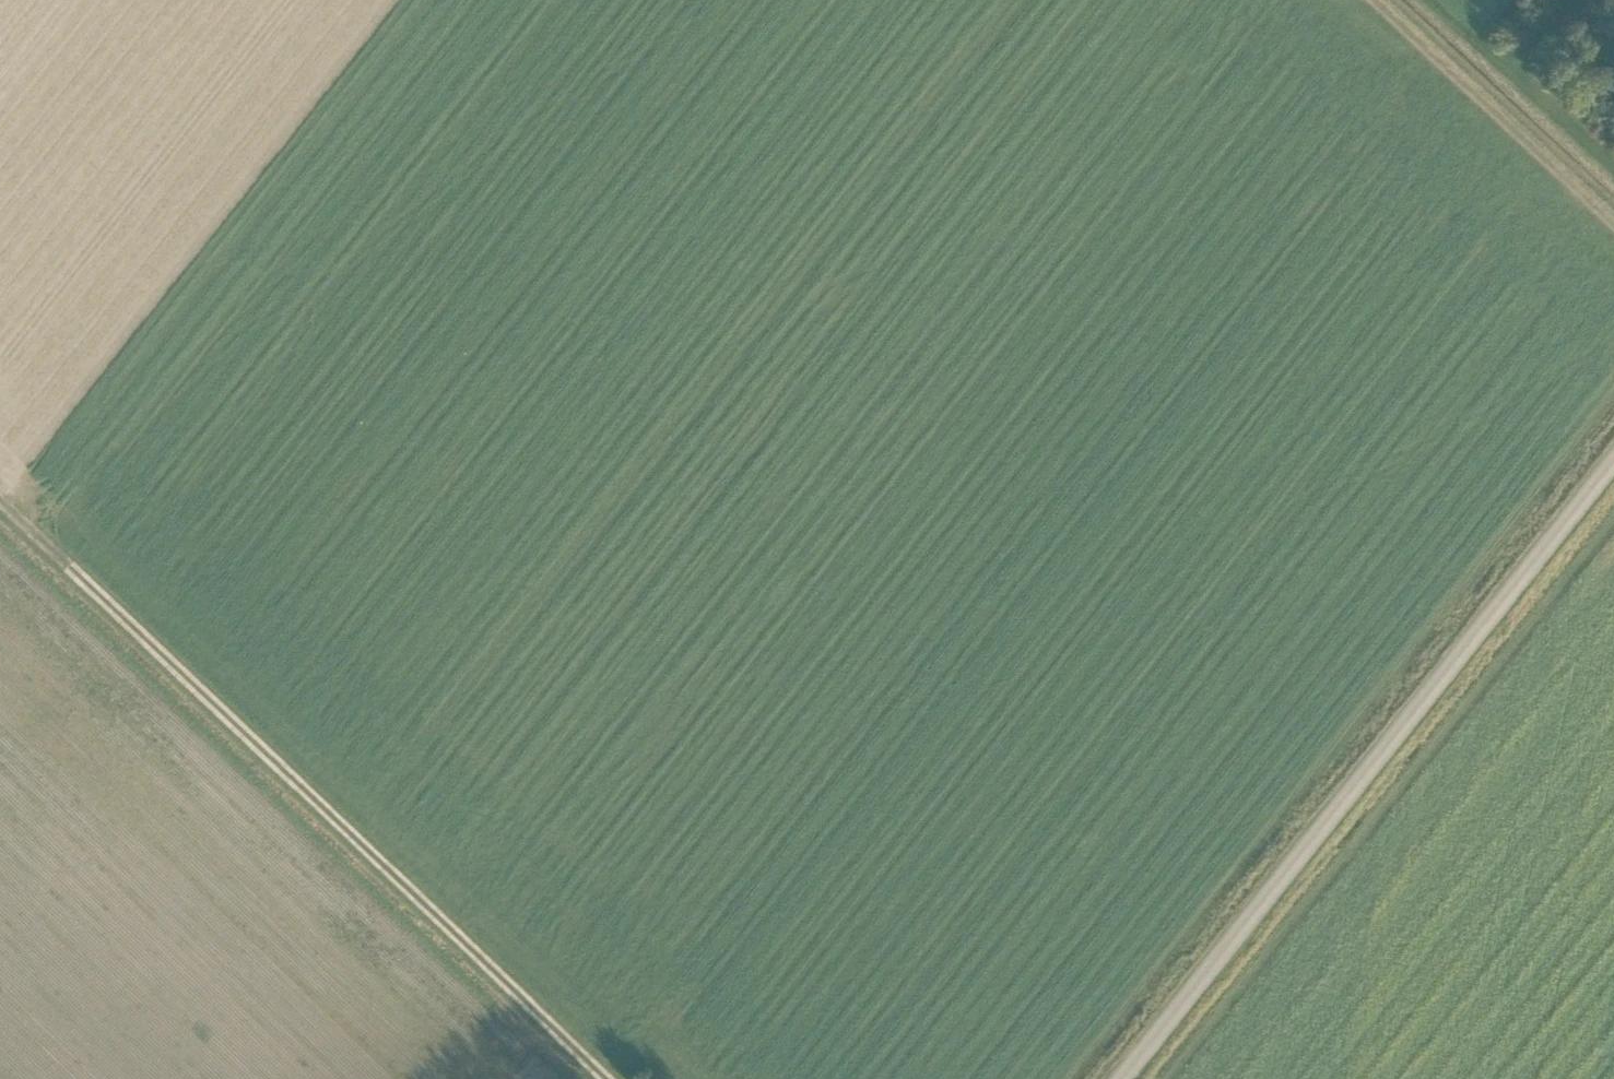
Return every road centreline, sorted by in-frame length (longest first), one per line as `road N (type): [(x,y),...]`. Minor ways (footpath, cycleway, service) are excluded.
road 1 (unclassified): [(1110,1078),(1613,453)]
road 2 (track): [(608,1078),(296,782)]
road 3 (track): [(0,503),(296,782)]

